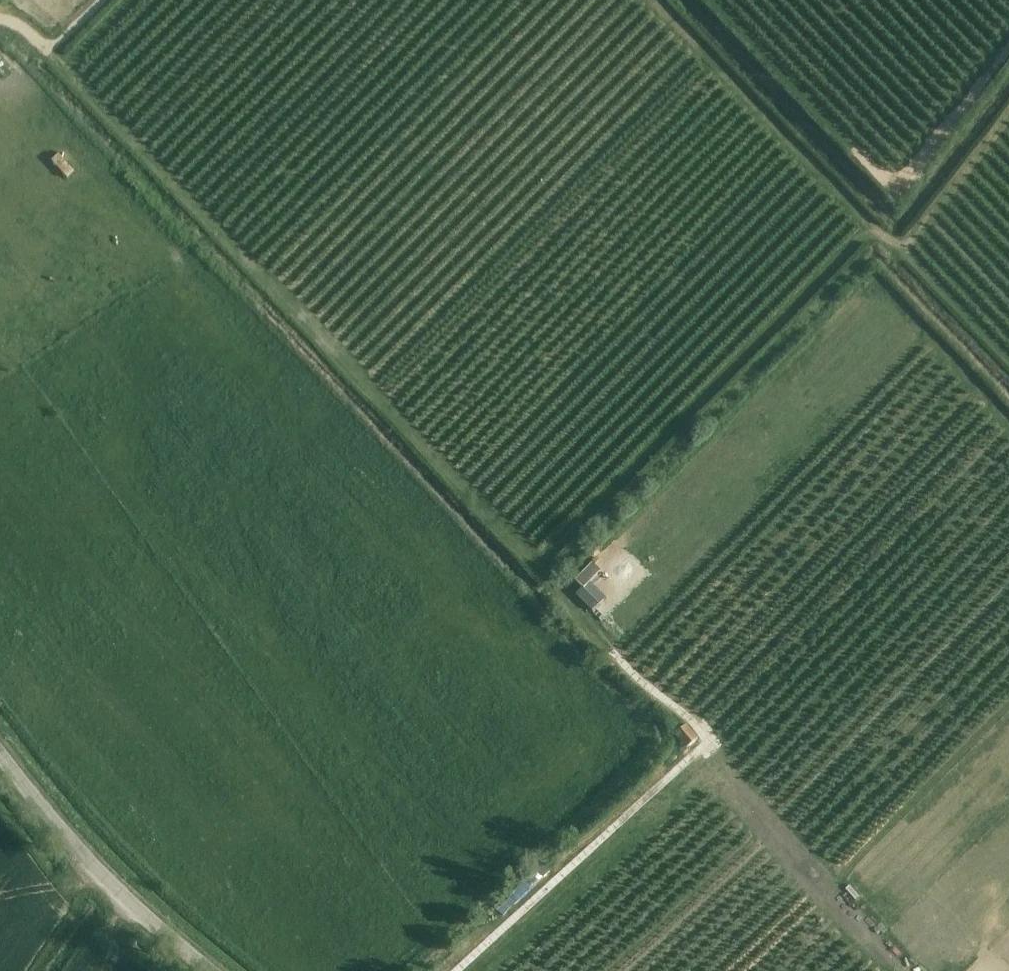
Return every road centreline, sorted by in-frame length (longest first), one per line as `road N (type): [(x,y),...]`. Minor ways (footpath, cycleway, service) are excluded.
road 1 (unclassified): [(214,970),(81,859),(0,753)]

